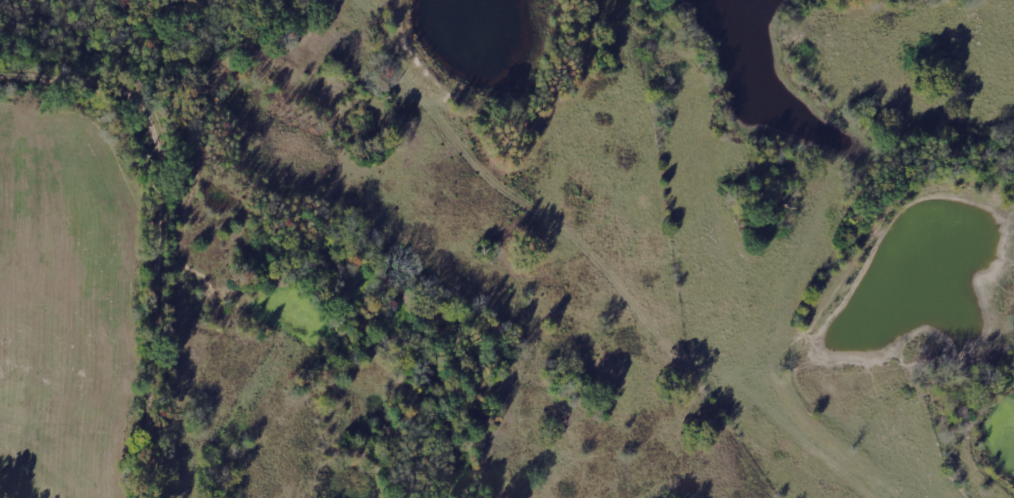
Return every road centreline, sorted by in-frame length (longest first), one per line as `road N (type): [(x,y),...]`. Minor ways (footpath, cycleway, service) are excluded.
road 1 (residential): [(152,497),(168,203),(157,126),(135,101),(96,87),(0,85)]

